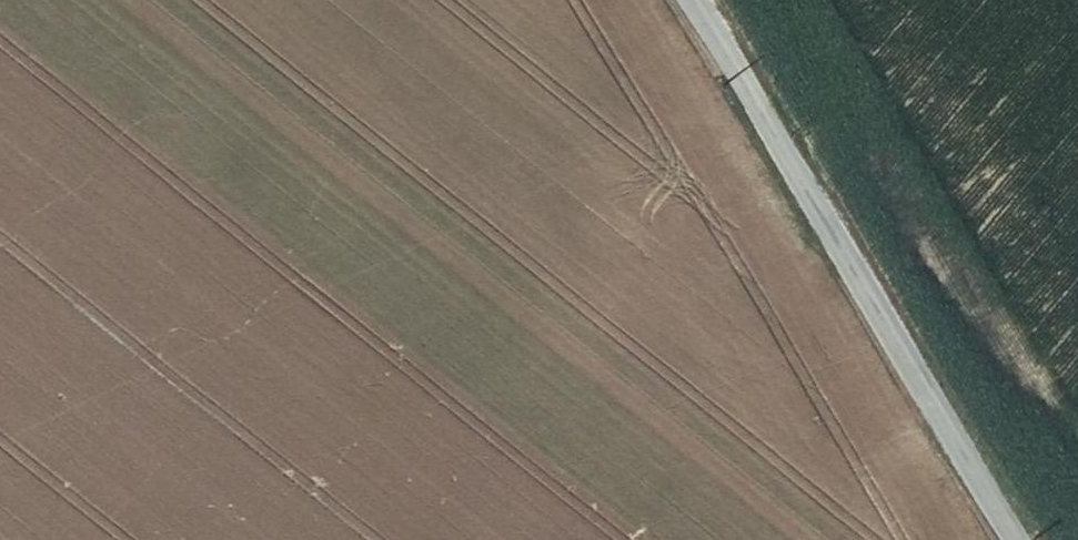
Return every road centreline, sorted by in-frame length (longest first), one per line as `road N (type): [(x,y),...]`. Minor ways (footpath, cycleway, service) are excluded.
road 1 (tertiary): [(1024,539),(696,0)]

